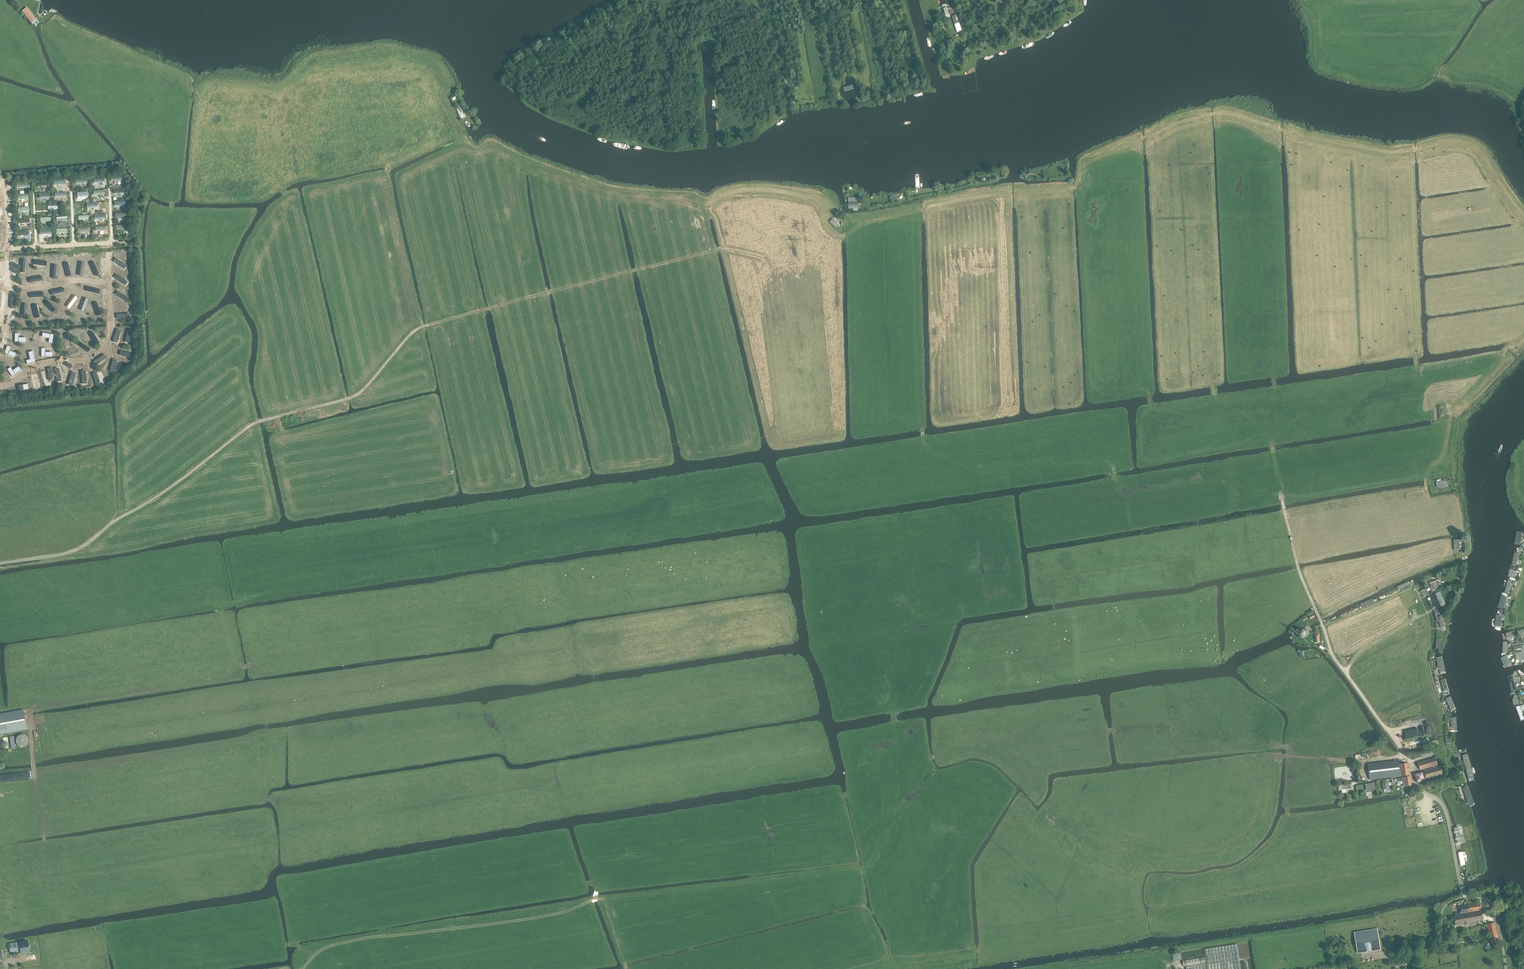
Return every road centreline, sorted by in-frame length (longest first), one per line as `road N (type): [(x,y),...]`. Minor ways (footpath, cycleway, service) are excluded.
road 1 (track): [(0,564),(81,548),(246,428),(354,396),(423,327),(726,246)]
road 2 (track): [(1411,763),(1331,652),(1298,569),(1280,490),(1132,497),(1114,469),(1080,462),(961,471),(932,454),(922,425)]
road 3 (track): [(1523,214),(1473,143),(1373,150),(1235,108),(1169,120),(1087,157),(1078,184),(1017,187)]
road 4 (track): [(1280,490),(1435,462),(1457,408),(1523,338)]
road 5 (track): [(301,968),(325,948),(355,940),(543,916),(595,898)]
road 6 (track): [(595,898),(862,868)]
road 7 (unclassified): [(1506,968),(1496,907),(1465,897),(1435,798)]
road 8 (track): [(726,246),(845,235),(859,225)]
road 9 (track): [(1404,493),(1285,513)]

